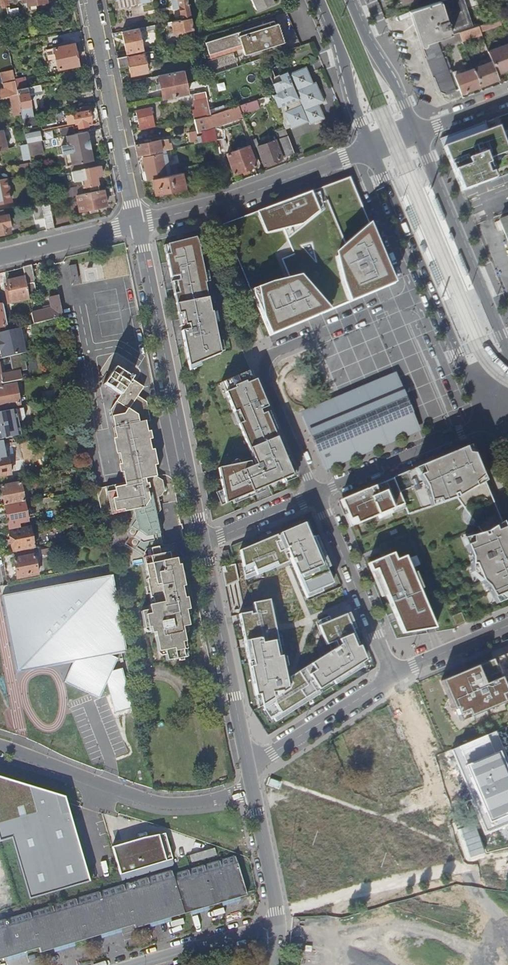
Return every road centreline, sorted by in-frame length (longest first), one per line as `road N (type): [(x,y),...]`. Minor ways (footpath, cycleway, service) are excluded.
road 1 (residential): [(203,544),(136,224)]
road 2 (residential): [(405,299),(266,361),(267,382),(316,496)]
road 3 (primary): [(372,149),(488,412)]
road 4 (residential): [(0,745),(176,803),(253,791)]
road 5 (residential): [(136,224),(225,203),(372,149)]
road 6 (primary): [(507,353),(418,132)]
road 7 (residential): [(136,224),(89,0)]
road 8 (residential): [(248,765),(203,544)]
road 9 (residential): [(316,496),(396,675)]
road 10 (residential): [(467,854),(396,675)]
road 11 (residential): [(396,675),(248,765)]
road 12 (residential): [(316,496),(470,428)]
road 13 (residential): [(372,149),(365,175),(410,282),(405,299)]
road 14 (primary): [(321,0),(372,149)]
road 15 (primary): [(418,132),(351,0)]
road 16 (residential): [(470,428),(423,311),(405,299)]
road 17 (residential): [(278,925),(136,964)]
road 18 (residential): [(0,258),(136,224)]
road 19 (residential): [(278,925),(253,791)]
road 20 (residential): [(203,544),(316,496)]
road 21 (residential): [(507,626),(396,675)]

